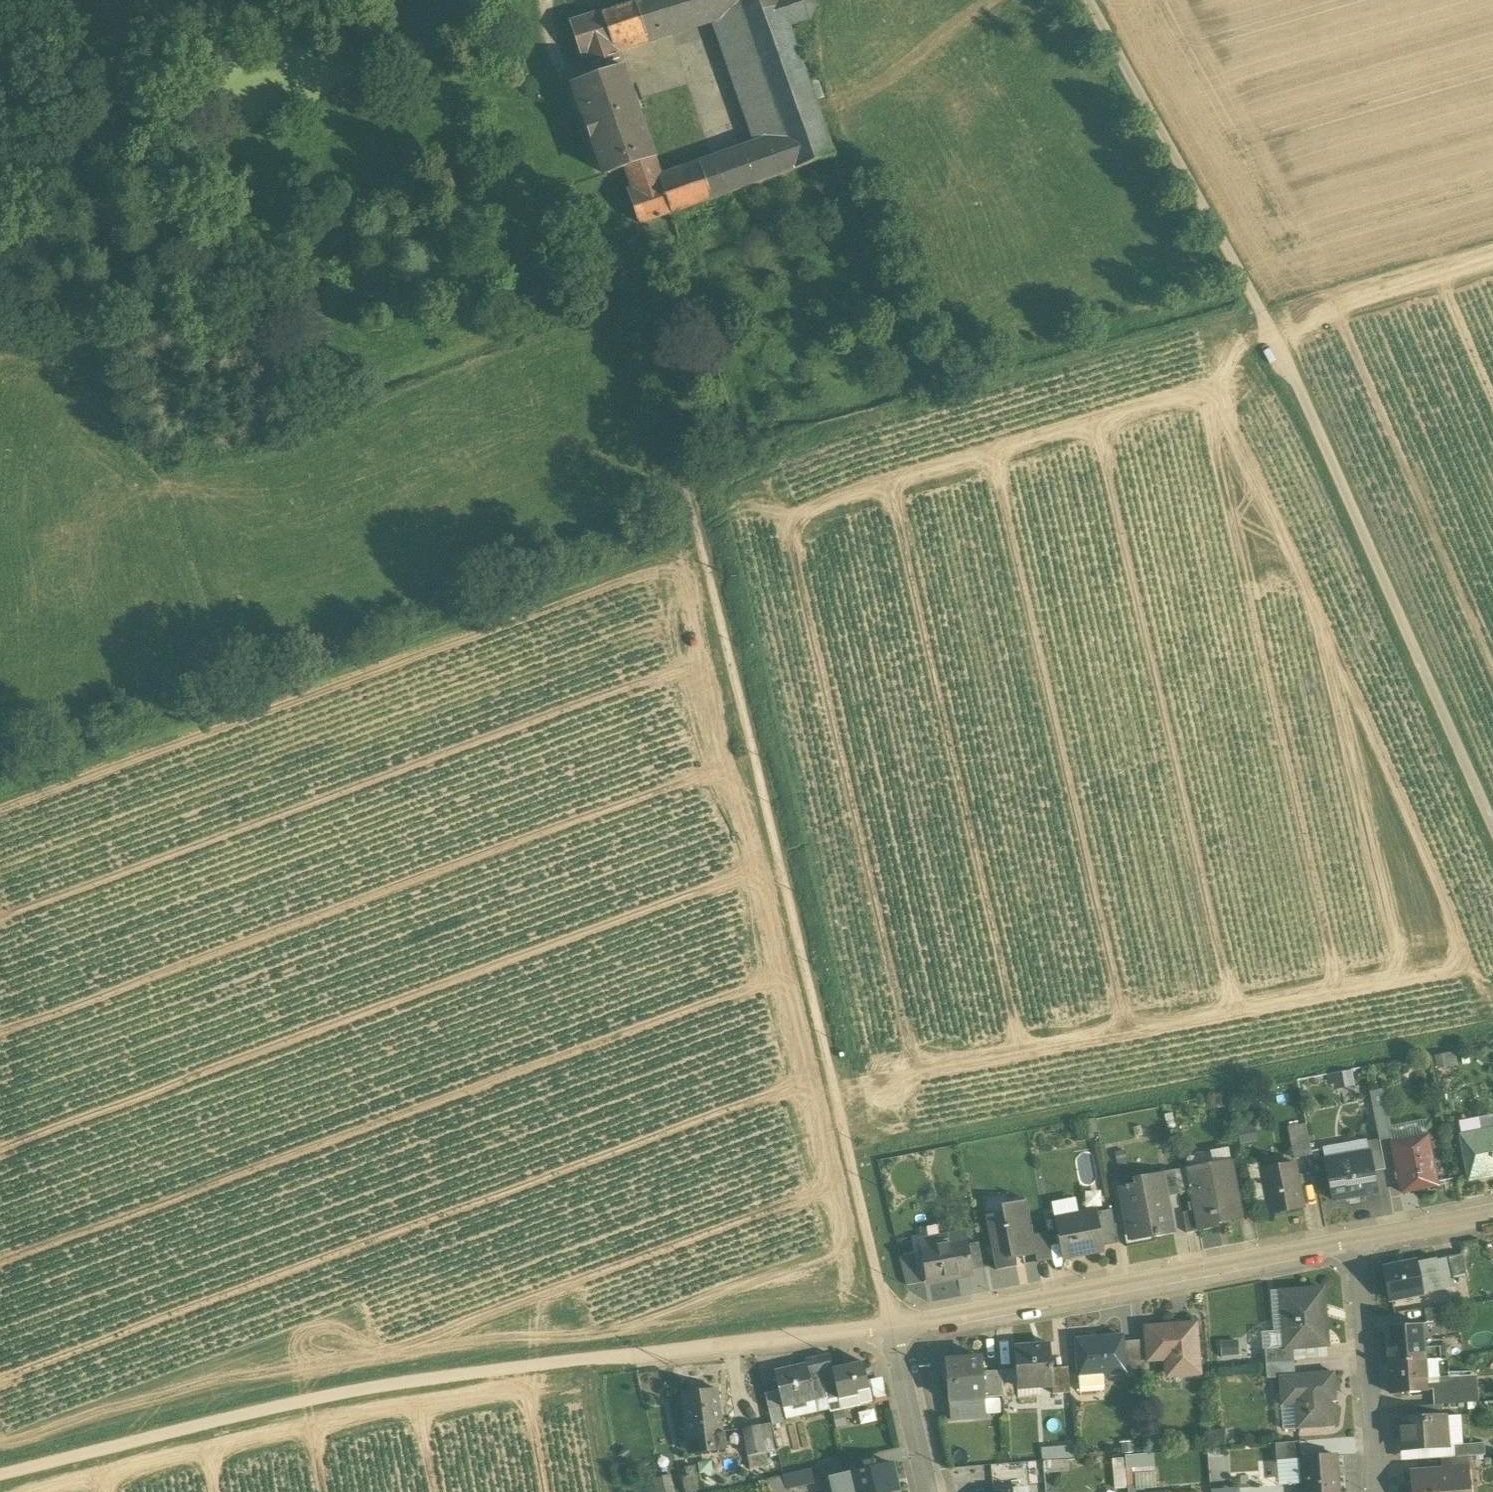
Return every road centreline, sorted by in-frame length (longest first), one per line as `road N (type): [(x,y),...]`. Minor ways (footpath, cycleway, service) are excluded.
road 1 (unclassified): [(1089,0),(1319,436),(1492,828)]
road 2 (track): [(655,1356),(357,1391),(0,1474)]
road 3 (residential): [(901,1330),(1359,1244)]
road 4 (residential): [(1379,1491),(1359,1244)]
road 5 (residential): [(655,1356),(901,1330)]
road 6 (residential): [(935,1491),(901,1330)]
road 7 (residential): [(1359,1244),(1492,1216)]

